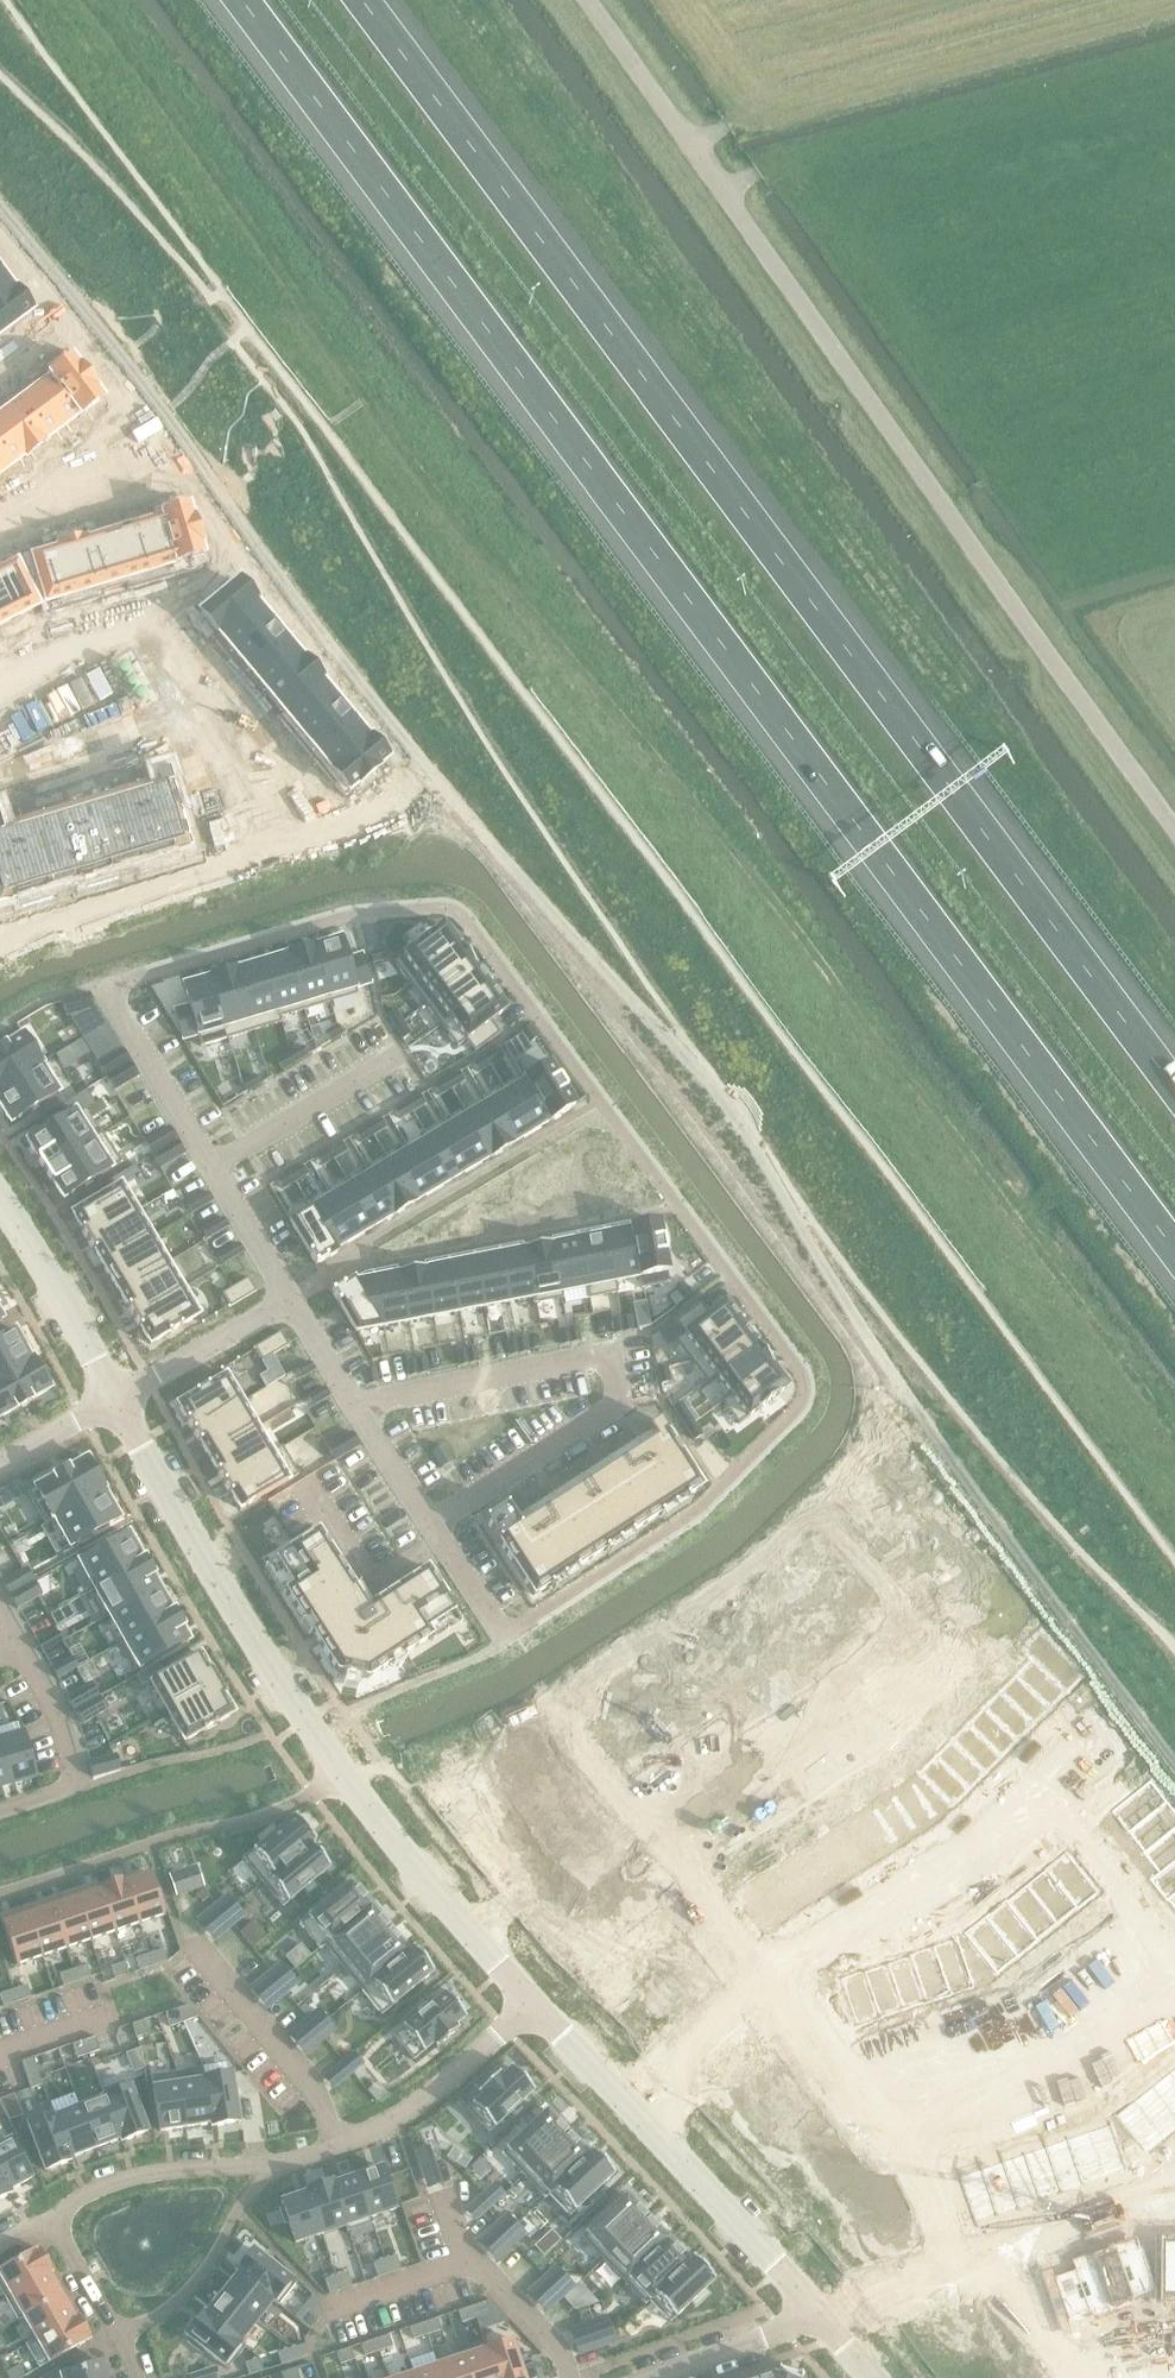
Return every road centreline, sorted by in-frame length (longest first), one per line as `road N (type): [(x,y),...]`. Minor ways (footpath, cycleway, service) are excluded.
road 1 (motorway): [(244,0),(1174,1257)]
road 2 (motorway): [(1174,1088),(363,0)]
road 3 (residential): [(106,990),(343,918),(458,914),(802,1373),(802,1404),(698,1511),(505,1639)]
road 4 (unclassified): [(1174,826),(587,0)]
road 5 (residential): [(781,1970),(602,1780),(554,1700),(743,1574),(867,1461)]
road 6 (residential): [(114,1397),(344,1778)]
road 7 (residential): [(289,1298),(505,1639)]
road 8 (residential): [(0,1893),(151,1842),(277,1812),(344,1778)]
road 9 (residential): [(106,990),(289,1298)]
road 10 (residential): [(819,2318),(1144,2204)]
road 11 (residential): [(271,2168),(339,2148),(445,2089),(534,2004)]
road 12 (residential): [(344,1778),(534,2004)]
road 13 (residential): [(629,2106),(819,2318)]
road 14 (residential): [(937,2143),(781,1970)]
road 15 (residential): [(52,2224),(114,2182),(271,2168)]
road 16 (residential): [(120,2337),(174,2305),(198,2279),(271,2168)]
road 17 (residential): [(0,1202),(114,1397)]
road 18 (residential): [(629,2106),(781,1970)]
road 19 (residential): [(289,1298),(114,1397)]
road 20 (residential): [(819,2318),(659,2377)]
road 21 (residential): [(534,2004),(629,2106)]
road 22 (residential): [(120,2337),(52,2224)]
road 23 (residential): [(114,1397),(0,1462)]

